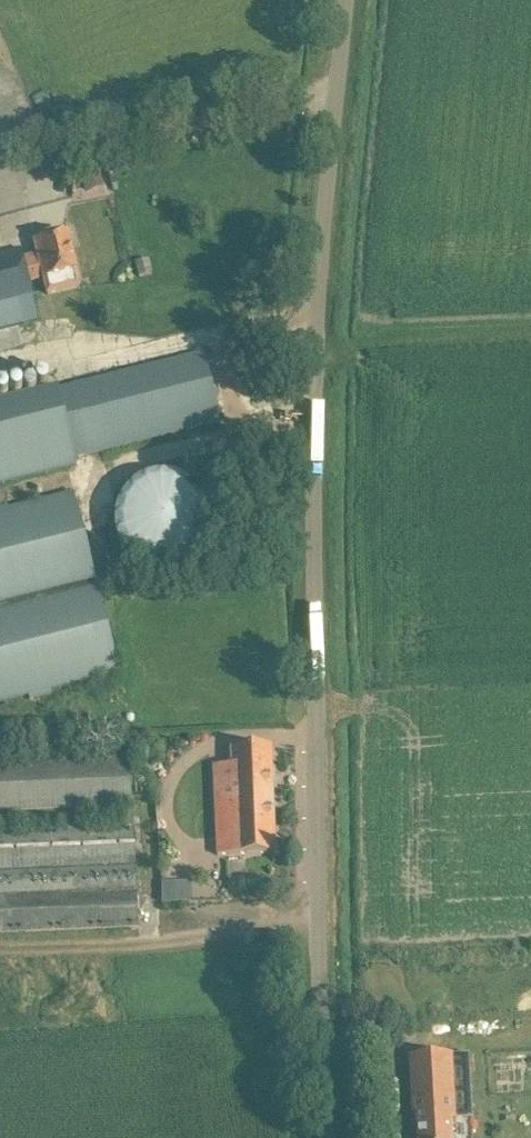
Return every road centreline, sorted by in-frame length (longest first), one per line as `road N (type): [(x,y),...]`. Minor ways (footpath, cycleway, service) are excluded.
road 1 (unclassified): [(353,0),(324,247),(335,1078),(343,1137)]

